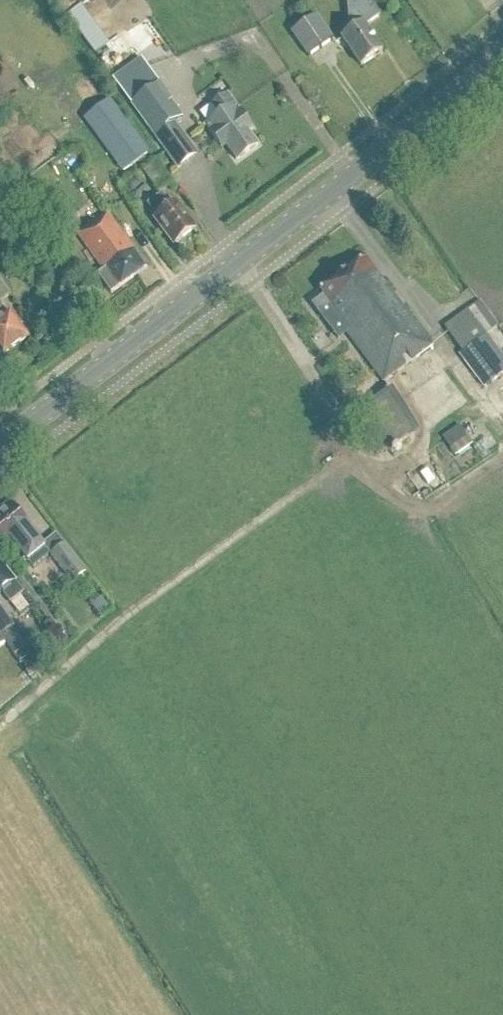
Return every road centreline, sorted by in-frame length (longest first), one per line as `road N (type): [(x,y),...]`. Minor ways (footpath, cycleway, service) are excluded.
road 1 (primary): [(0,451),(502,49)]

